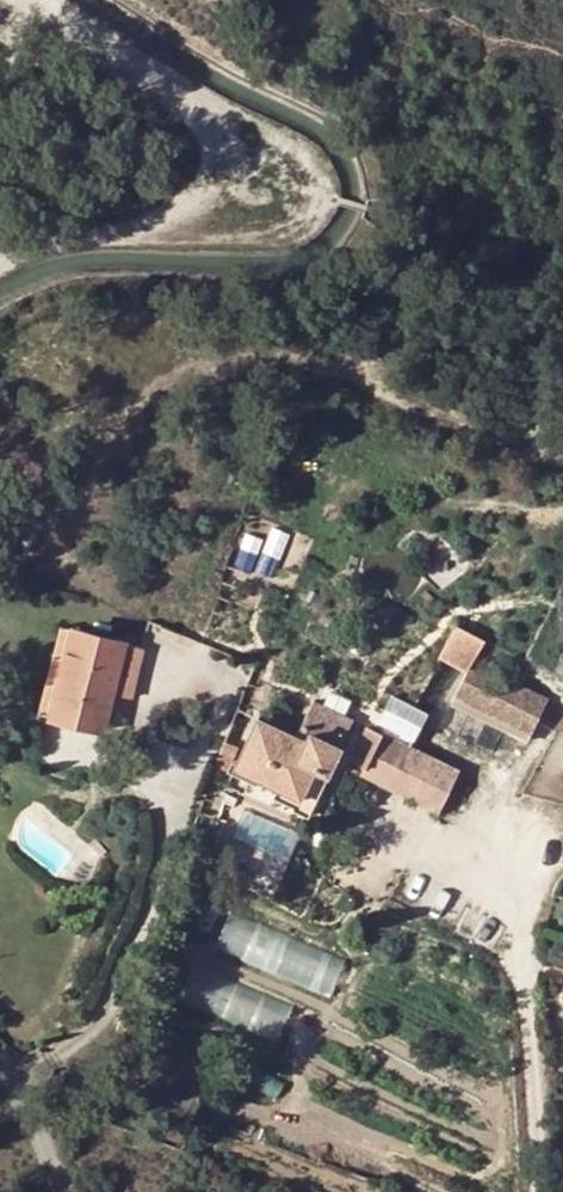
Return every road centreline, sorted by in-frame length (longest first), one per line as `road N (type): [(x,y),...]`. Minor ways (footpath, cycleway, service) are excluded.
road 1 (track): [(57,0),(292,152),(330,188),(325,211),(297,241),(96,242),(0,271)]
road 2 (track): [(121,243),(185,207),(218,167),(215,147),(173,81)]

